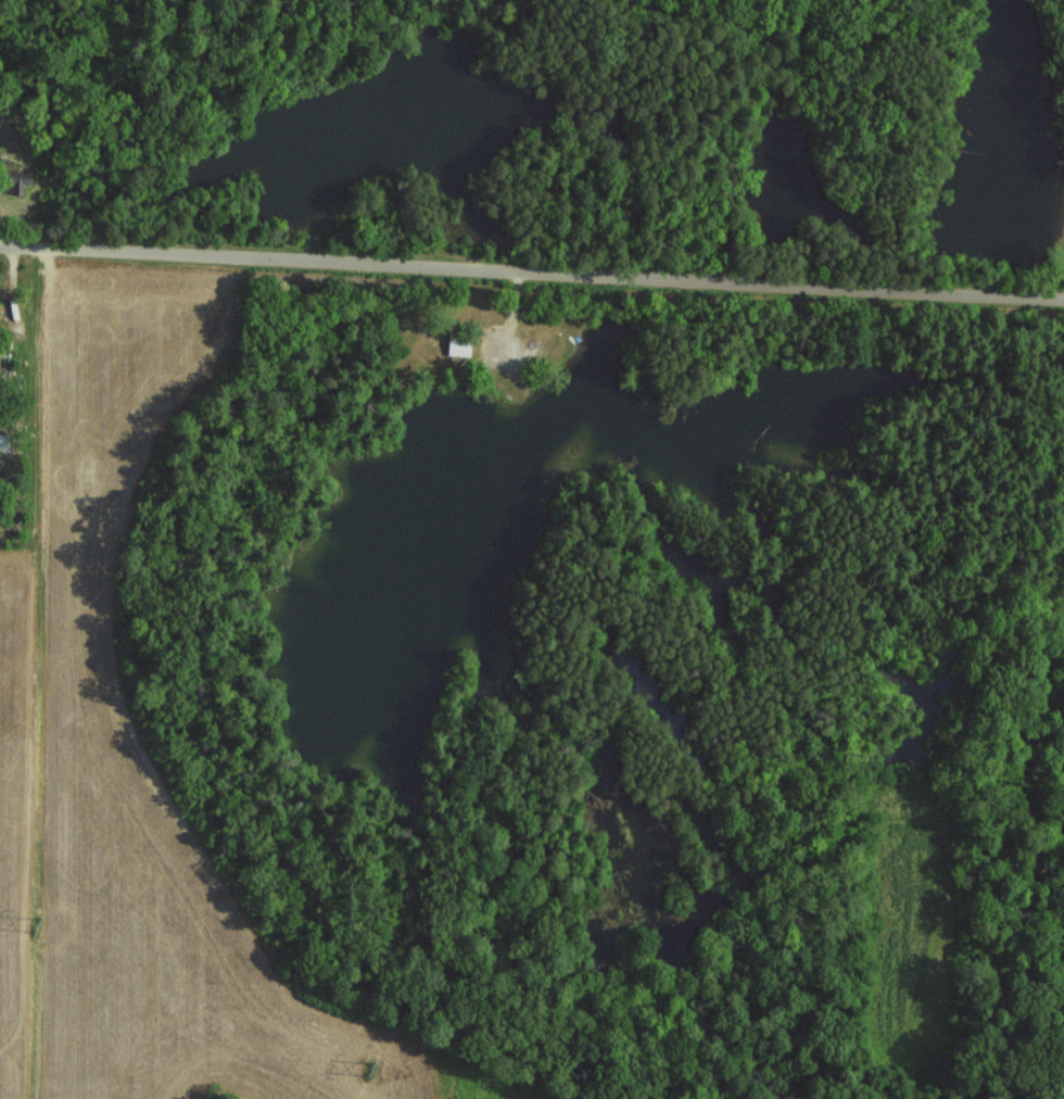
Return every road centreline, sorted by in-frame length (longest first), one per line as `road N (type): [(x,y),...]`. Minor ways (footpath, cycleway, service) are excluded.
road 1 (residential): [(1063,297),(0,241)]

